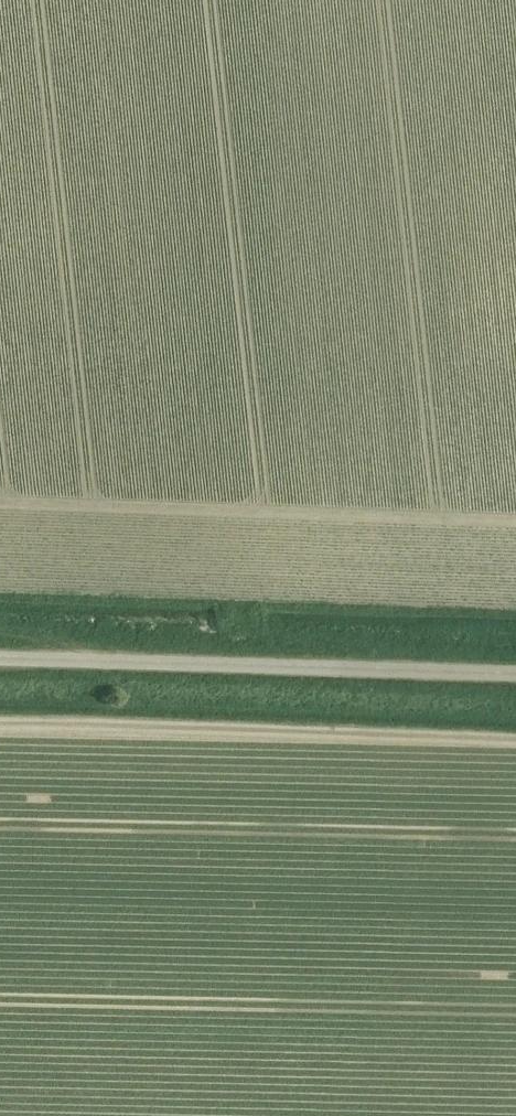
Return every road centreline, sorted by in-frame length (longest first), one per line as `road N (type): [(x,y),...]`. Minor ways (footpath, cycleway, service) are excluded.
road 1 (unclassified): [(515,676),(0,664)]

